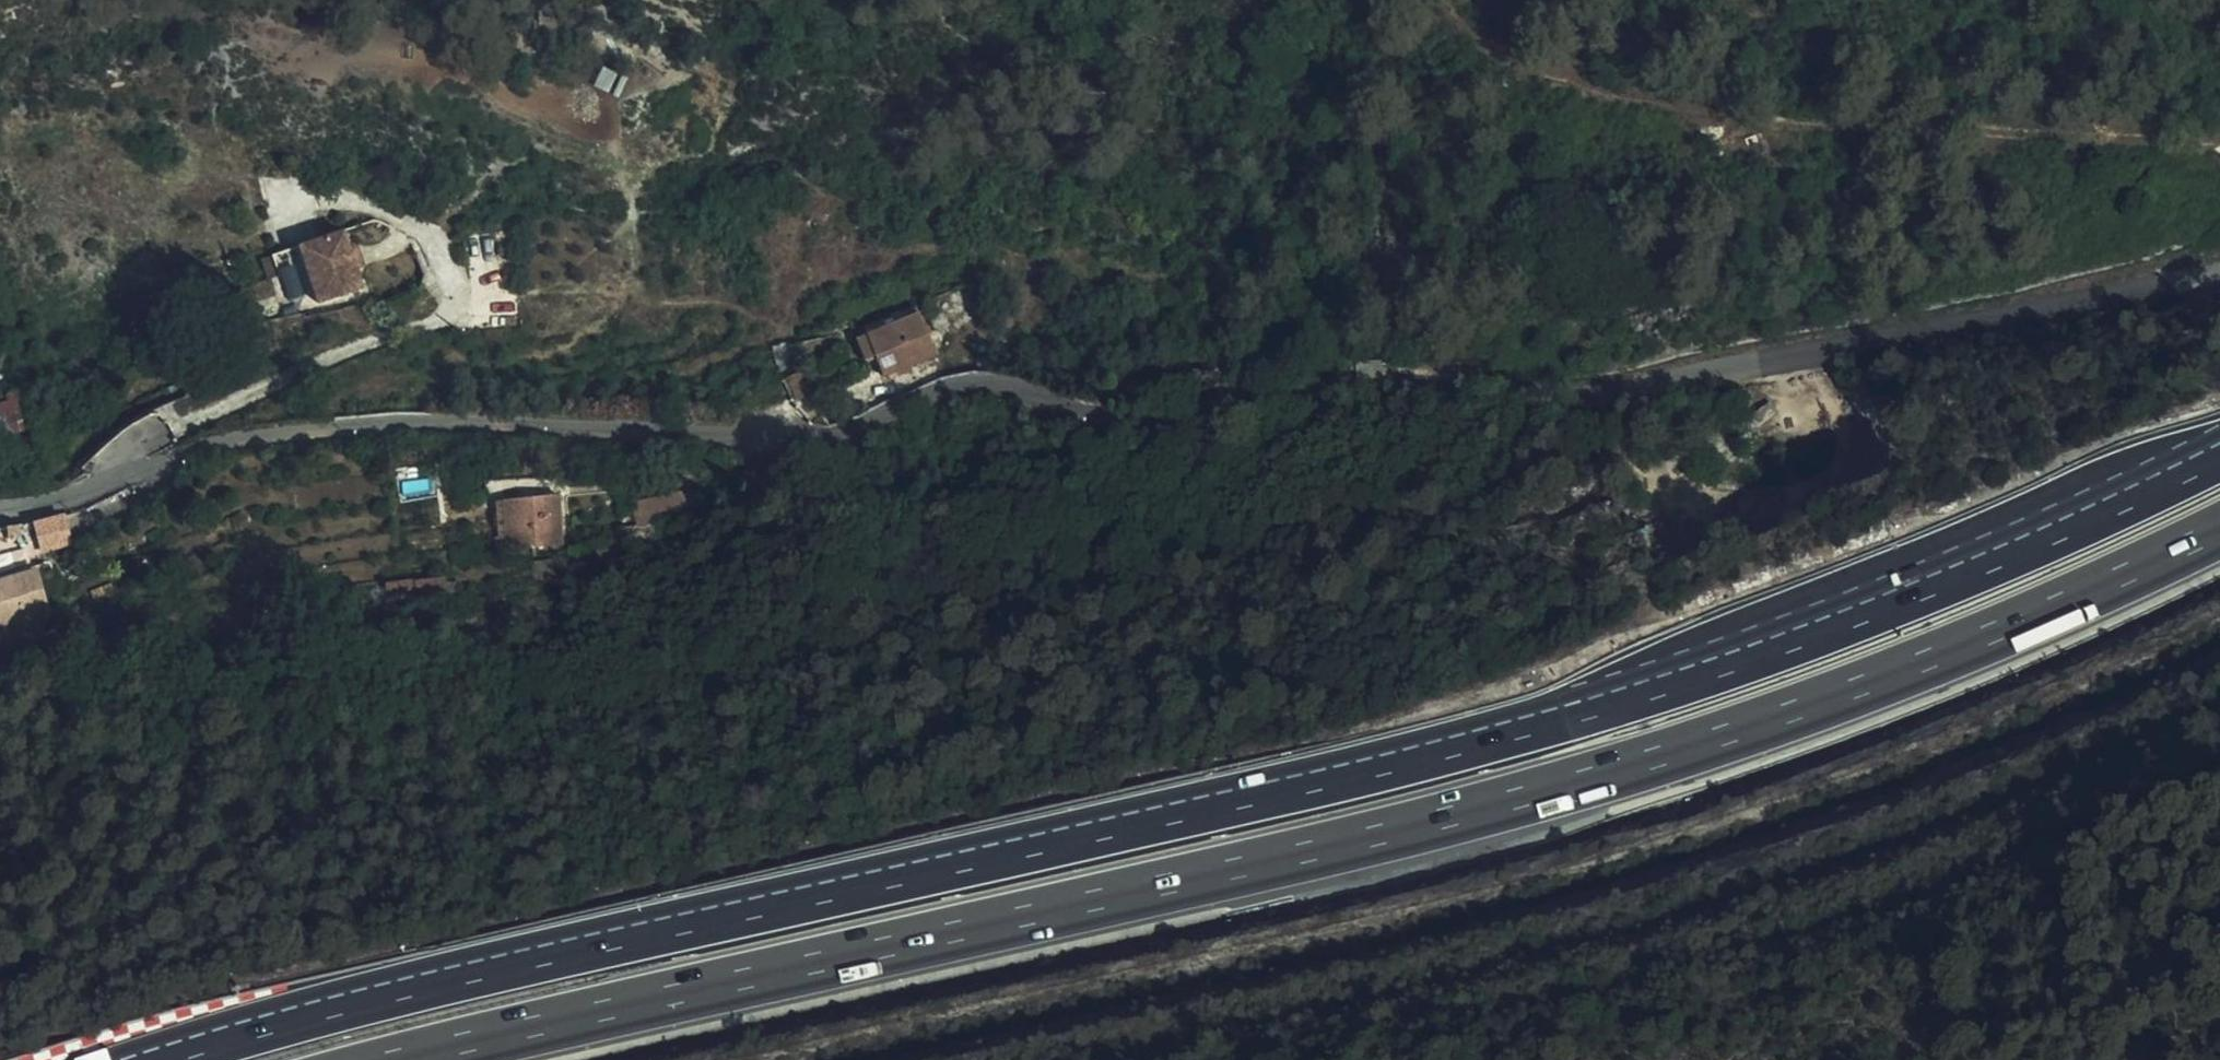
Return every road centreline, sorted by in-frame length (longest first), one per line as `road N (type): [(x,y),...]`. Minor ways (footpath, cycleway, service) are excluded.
road 1 (motorway): [(2219,459),(2000,561),(1599,710),(290,1018),(155,1059)]
road 2 (residential): [(2219,267),(1582,386),(1437,375),(1363,400),(1166,421),(1064,417),(1008,392),(776,431),(447,420),(321,426),(171,459)]
road 3 (motorway): [(391,1059),(1352,843),(1546,791),(1864,684),(2219,532)]
road 4 (track): [(2219,151),(1803,126),(1532,73),(1457,19),(1446,0)]
road 5 (residential): [(0,510),(52,503),(171,459)]

